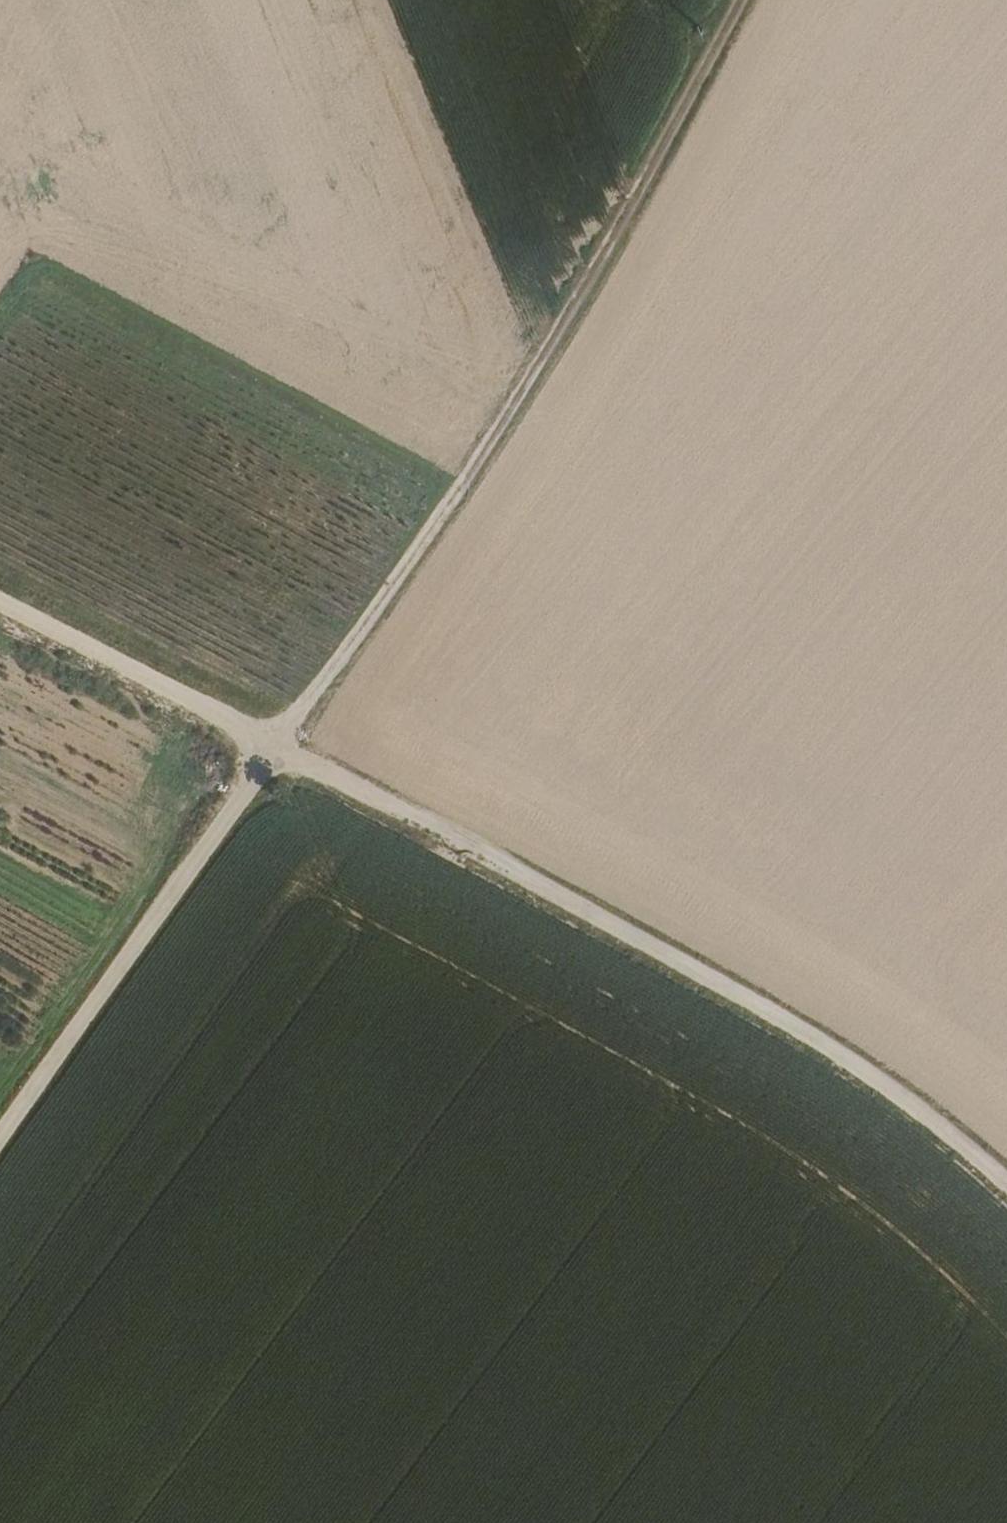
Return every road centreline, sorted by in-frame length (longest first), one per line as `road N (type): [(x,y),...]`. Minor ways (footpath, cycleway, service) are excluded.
road 1 (track): [(276,756),(532,373),(743,0)]
road 2 (track): [(1006,1196),(793,1031),(276,756)]
road 3 (track): [(0,1178),(276,756)]
road 4 (track): [(276,756),(0,614)]

